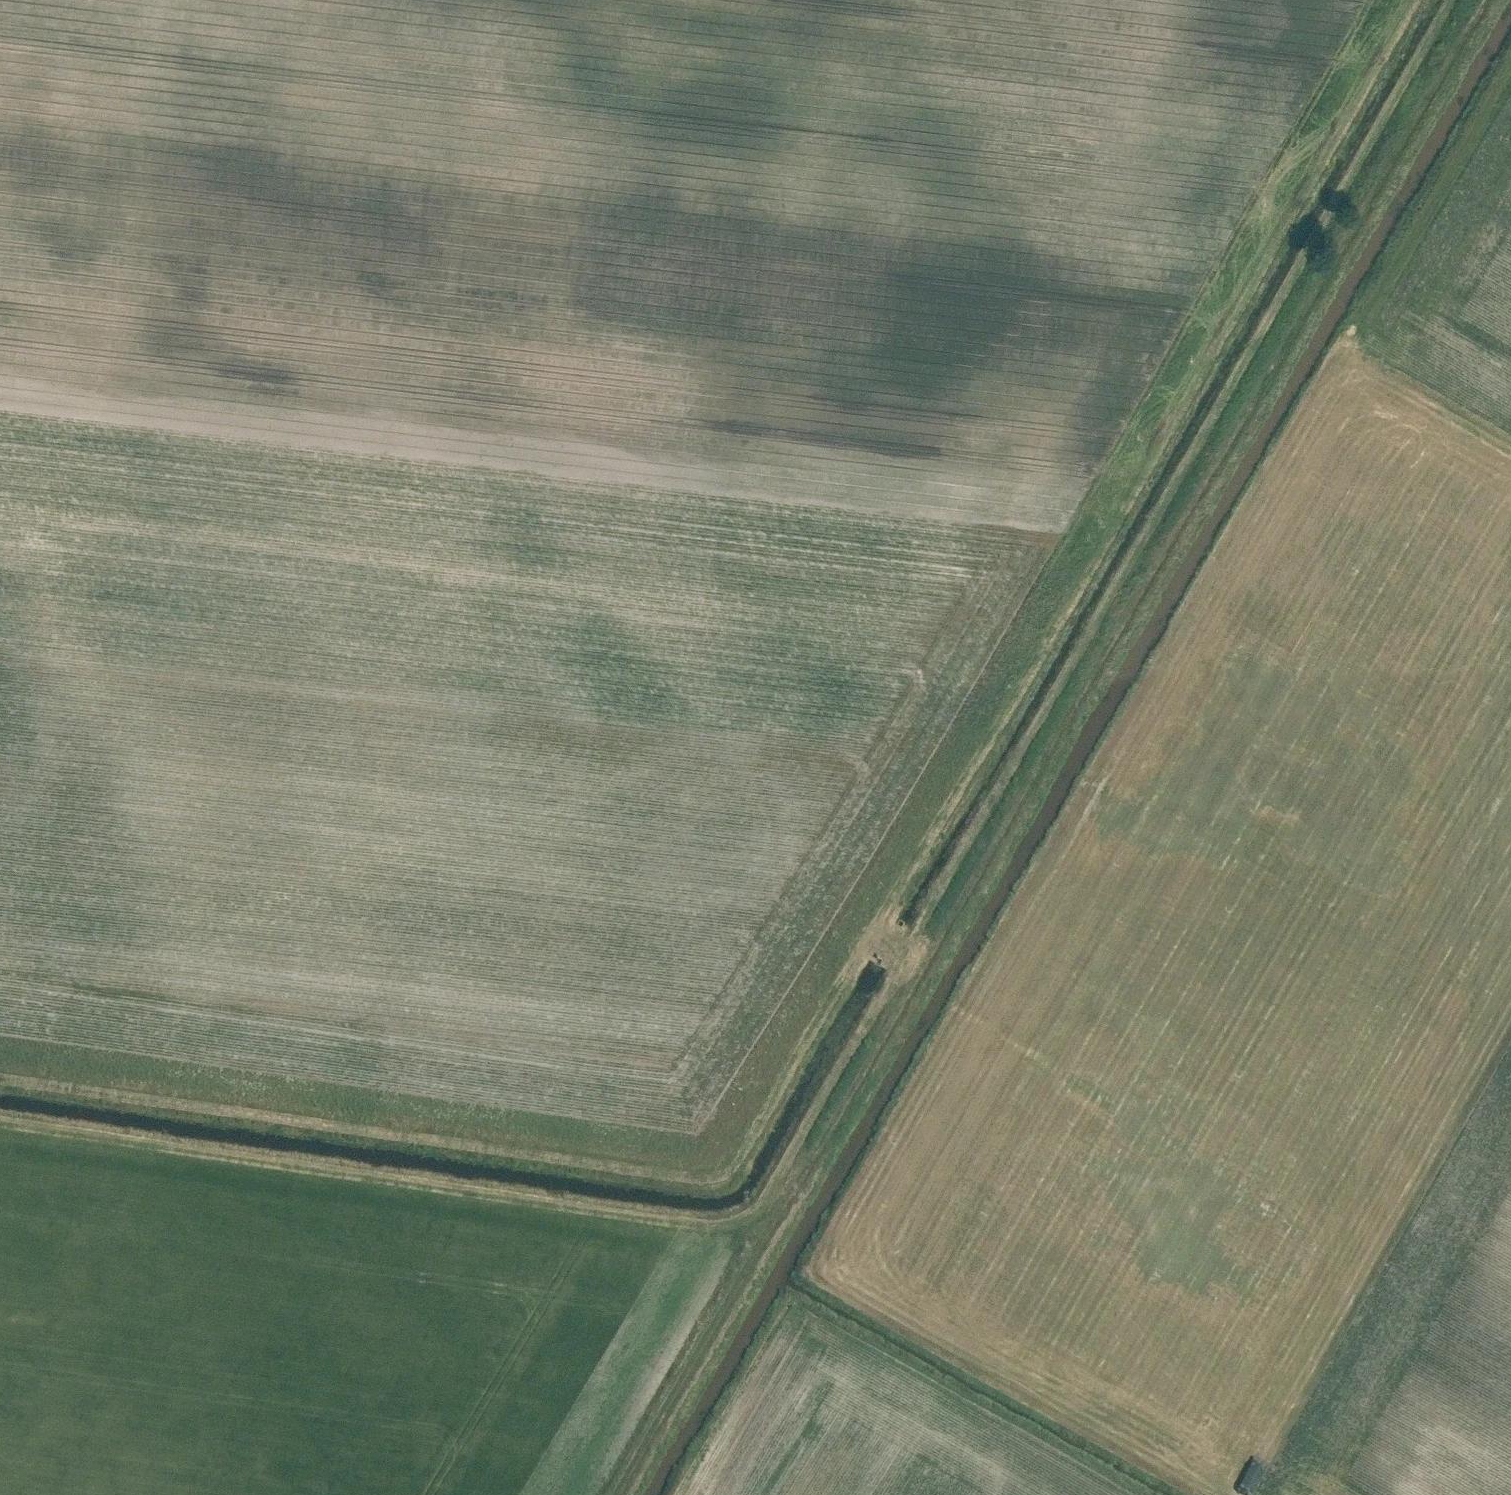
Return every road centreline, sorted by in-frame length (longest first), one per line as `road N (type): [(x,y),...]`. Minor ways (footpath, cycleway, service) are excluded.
road 1 (track): [(837,1283),(1207,1494)]
road 2 (track): [(1481,0),(1368,190)]

